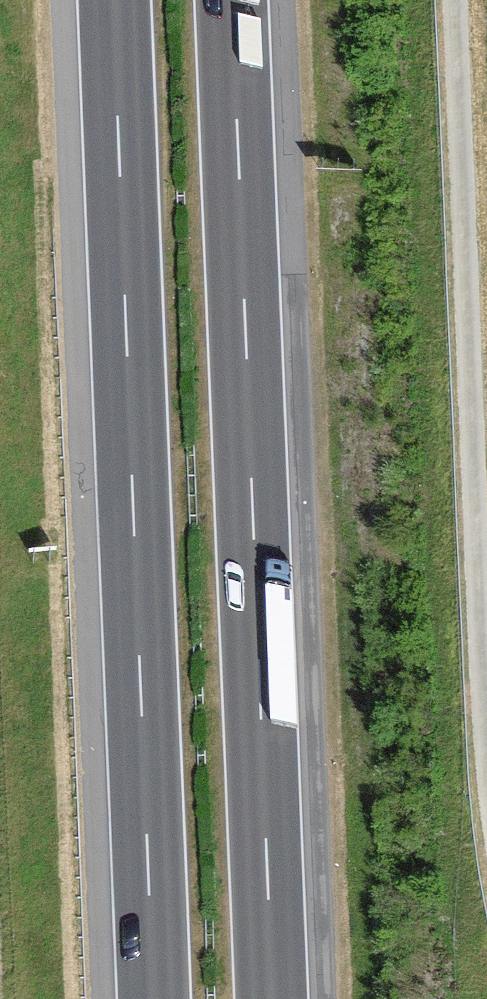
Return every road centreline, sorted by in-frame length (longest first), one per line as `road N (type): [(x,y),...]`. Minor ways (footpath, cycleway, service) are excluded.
road 1 (motorway): [(272,998),(232,0)]
road 2 (motorway): [(113,0),(152,998)]
road 3 (track): [(486,764),(452,0)]

